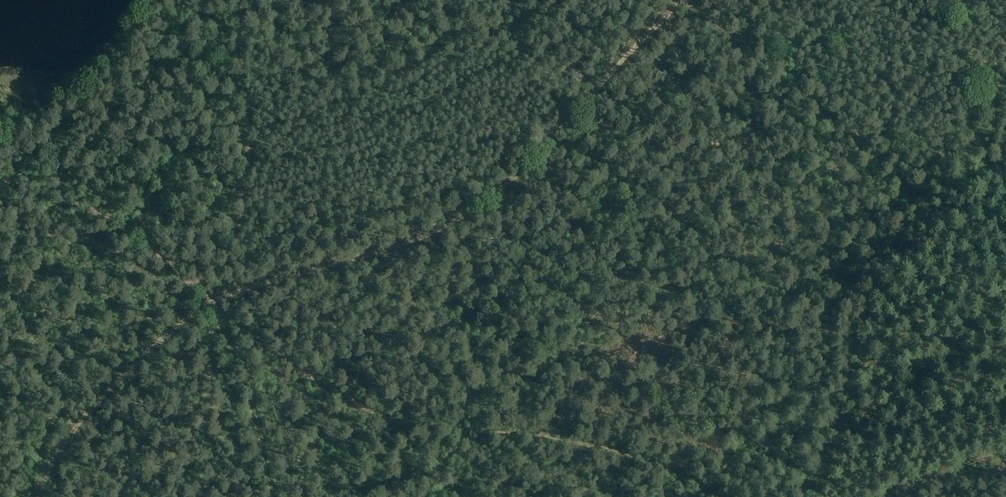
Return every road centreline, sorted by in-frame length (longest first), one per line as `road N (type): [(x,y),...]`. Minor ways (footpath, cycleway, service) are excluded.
road 1 (track): [(211,301),(379,407),(491,434),(636,452),(768,496)]
road 2 (track): [(686,0),(503,185),(395,247),(211,301)]
road 3 (track): [(1005,83),(891,254),(823,496)]
road 4 (track): [(1005,167),(952,161),(816,88),(696,0)]
road 5 (track): [(211,301),(212,256),(241,216),(246,0)]
road 6 (track): [(39,496),(58,445),(85,414),(211,301)]
road 7 (track): [(211,301),(172,252),(63,199),(0,181)]
road 8 (track): [(271,496),(244,381),(211,301)]

